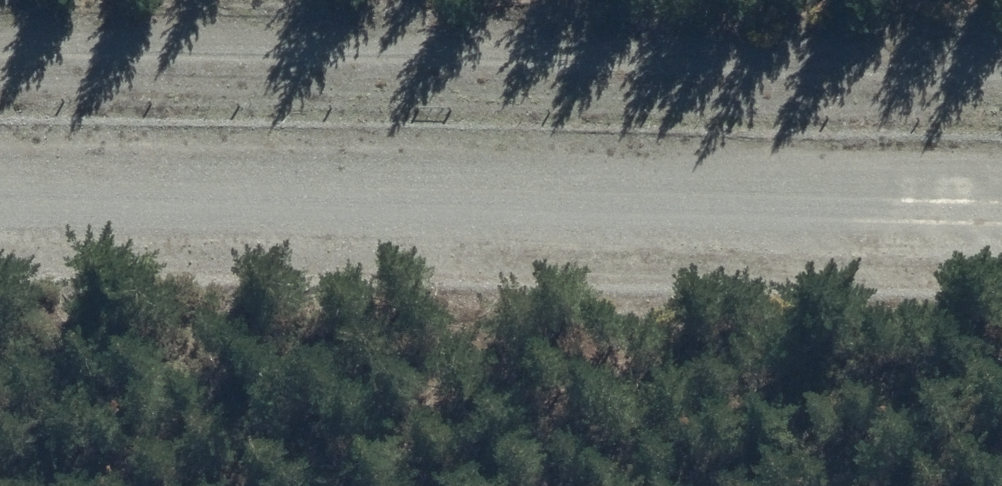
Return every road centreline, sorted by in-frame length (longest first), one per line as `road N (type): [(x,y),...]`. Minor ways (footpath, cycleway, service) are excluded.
road 1 (unclassified): [(0,217),(1001,246)]
road 2 (track): [(0,59),(1001,78)]

